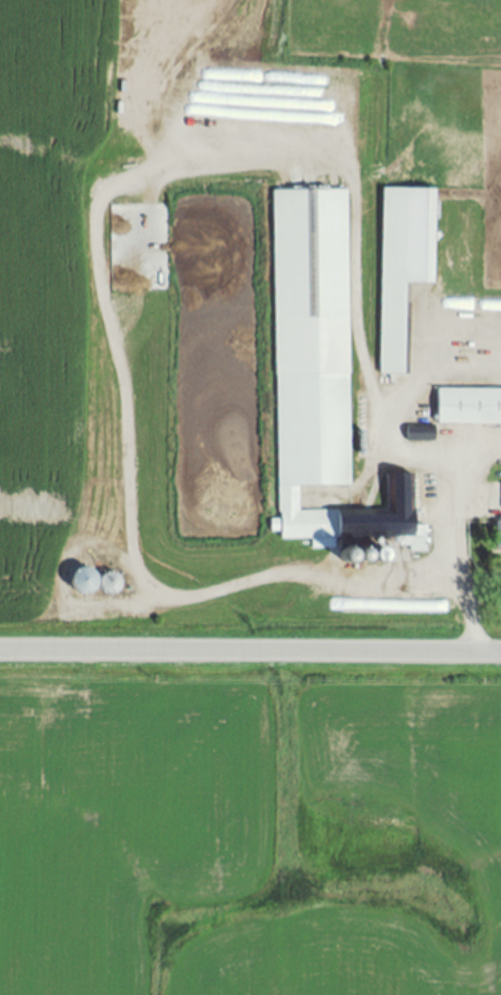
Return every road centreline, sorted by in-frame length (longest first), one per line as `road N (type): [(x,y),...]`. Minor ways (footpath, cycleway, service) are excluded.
road 1 (primary): [(500,655),(0,652)]

